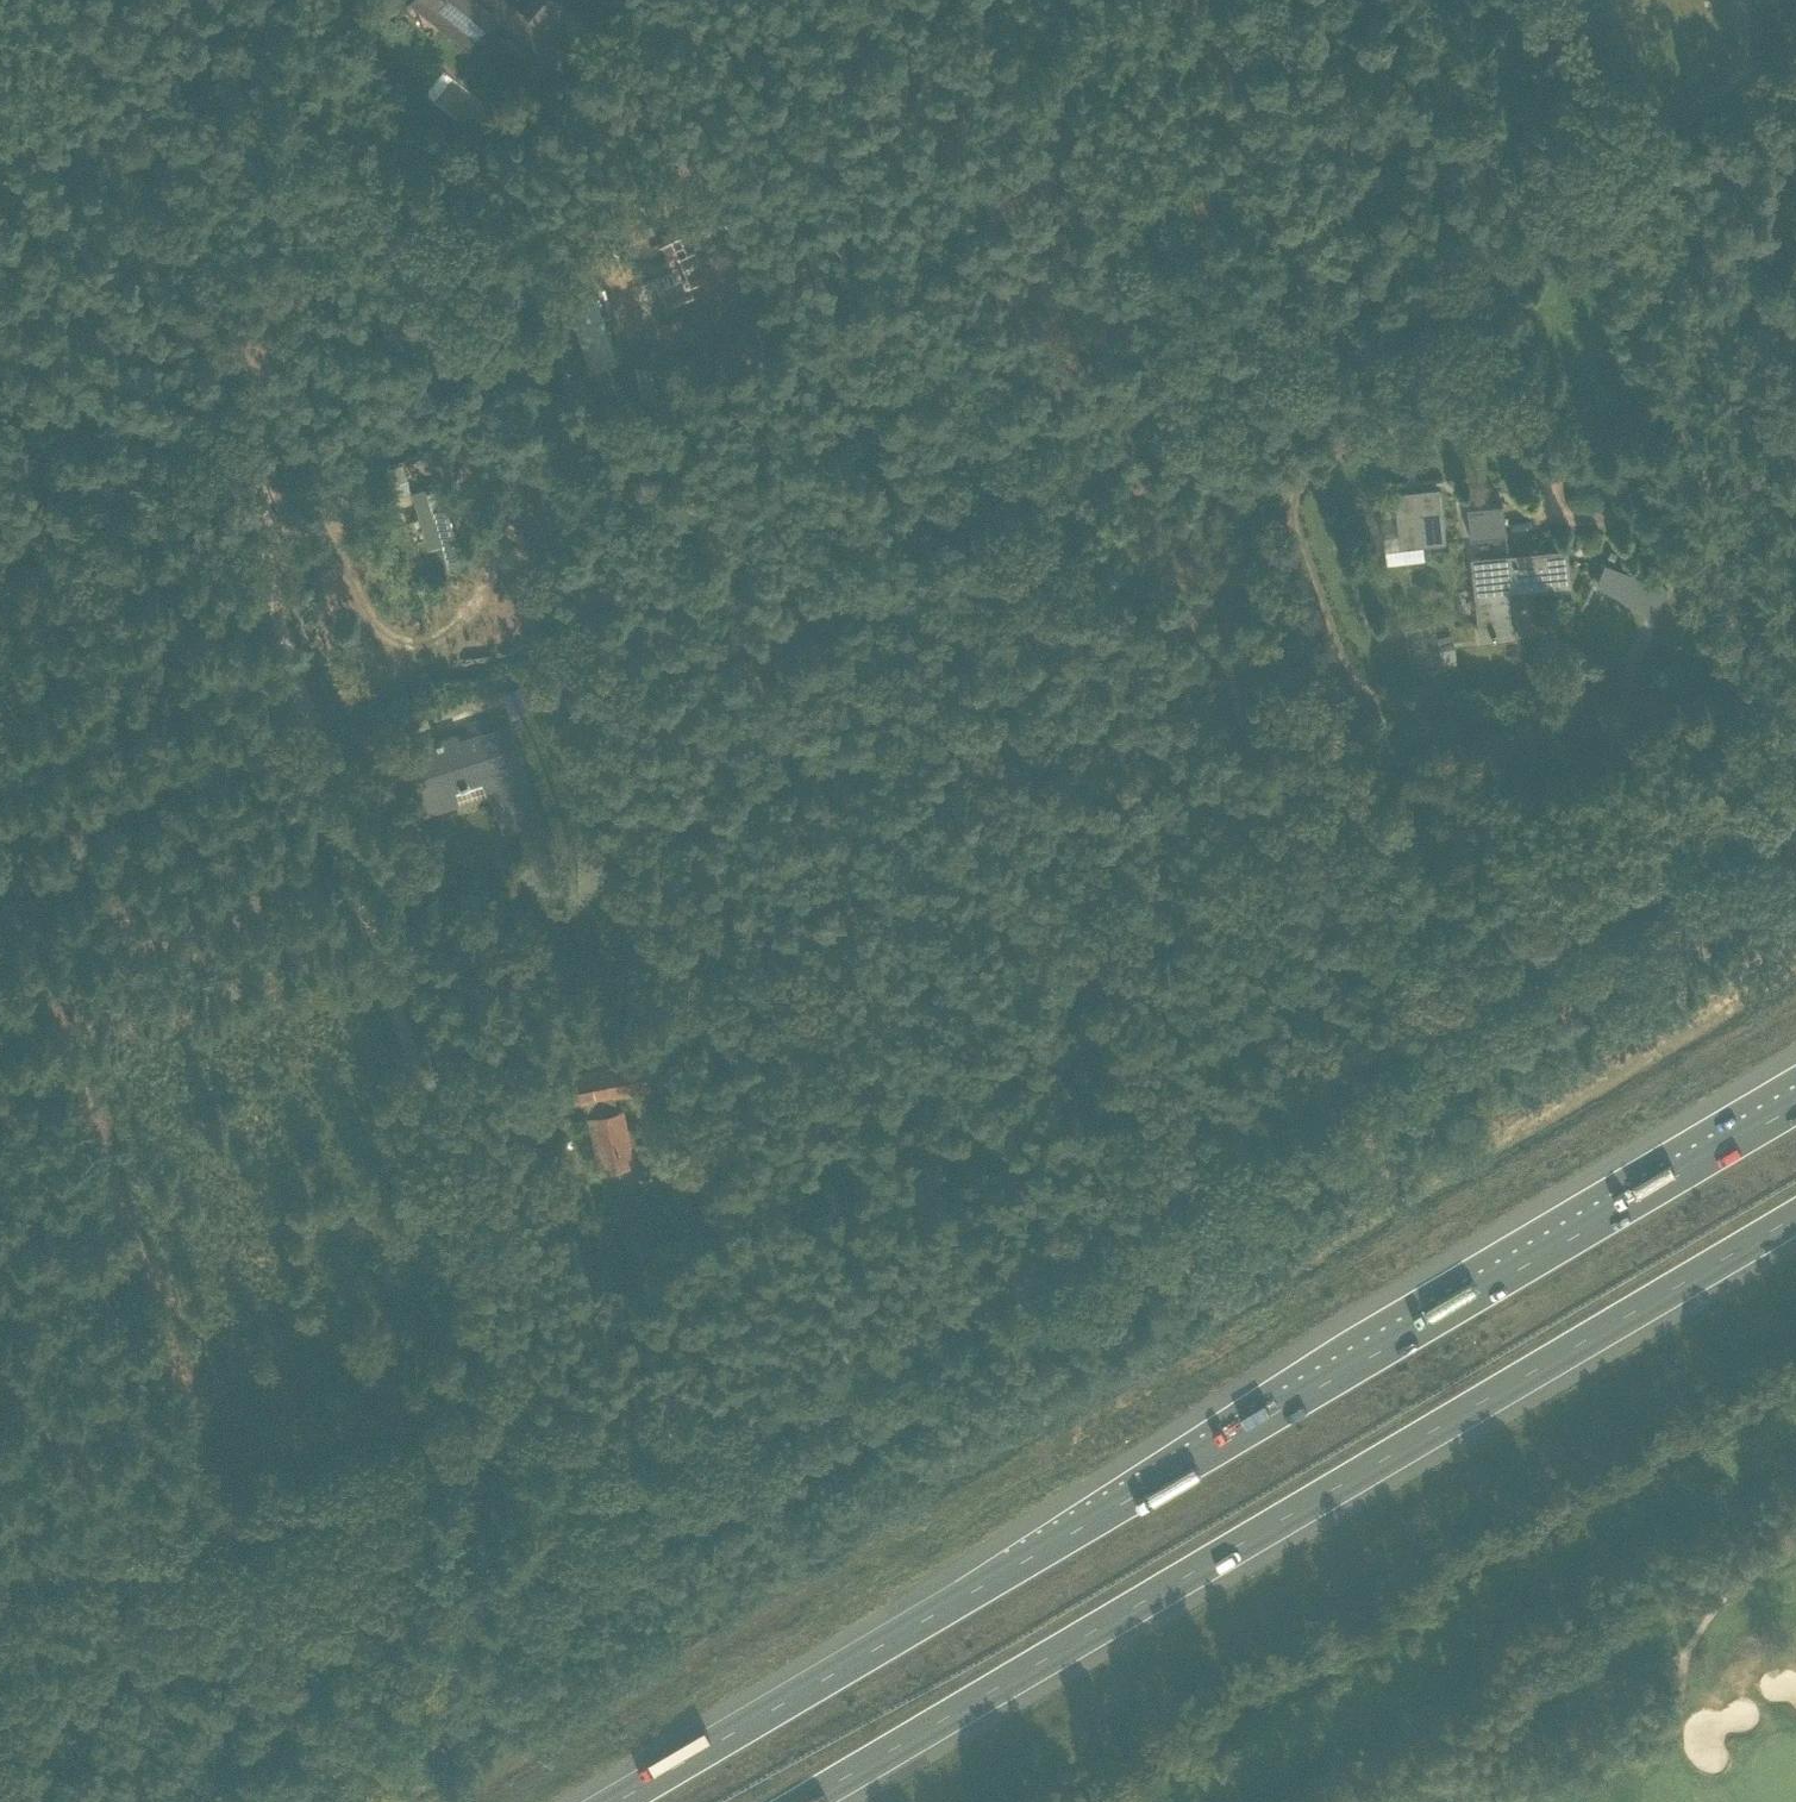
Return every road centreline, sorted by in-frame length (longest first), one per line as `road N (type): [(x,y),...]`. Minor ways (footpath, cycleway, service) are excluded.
road 1 (track): [(513,1424),(552,1413),(688,1429),(769,1404),(1526,950),(1795,800)]
road 2 (motorway): [(1795,1110),(624,1801)]
road 3 (motorway): [(810,1801),(1795,1218)]
road 4 (track): [(513,1424),(285,611),(263,359),(248,335)]
road 5 (track): [(0,1797),(259,1793),(314,1775),(371,1720),(467,1545),(497,1506),(643,1438)]
road 6 (track): [(1795,715),(1636,293),(1622,221),(1631,165),(1540,0)]
road 7 (track): [(858,0),(710,158),(671,178),(521,304),(281,339),(248,335)]
road 8 (unclassified): [(0,566),(248,335),(262,285),(259,87),(268,0)]
road 9 (track): [(0,1565),(513,1424)]

